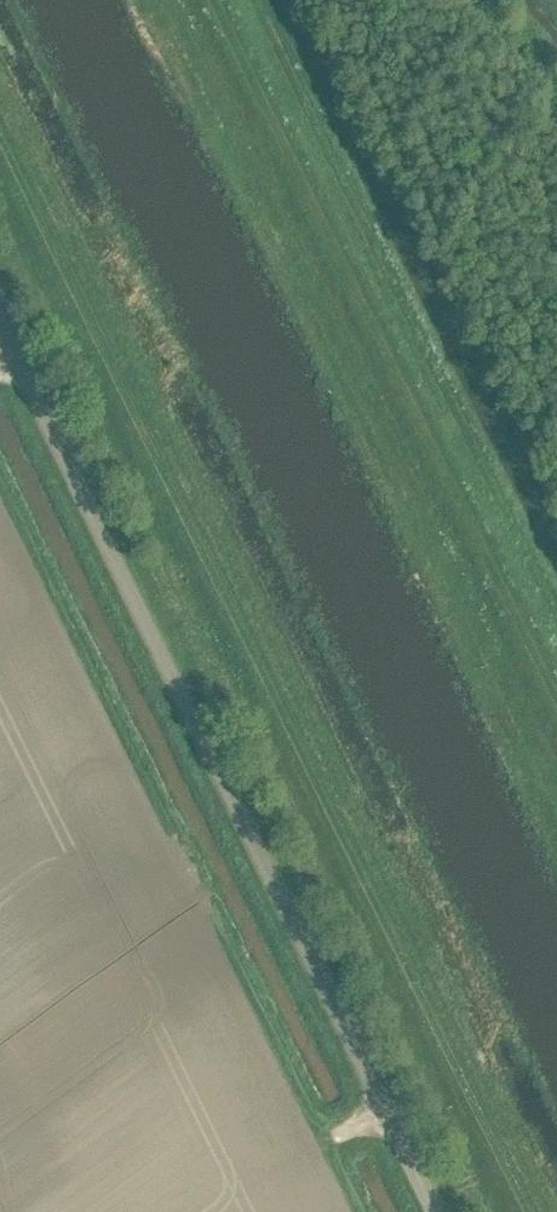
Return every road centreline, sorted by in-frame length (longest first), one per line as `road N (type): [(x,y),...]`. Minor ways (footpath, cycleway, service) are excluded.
road 1 (unclassified): [(435,1211),(0,325)]

